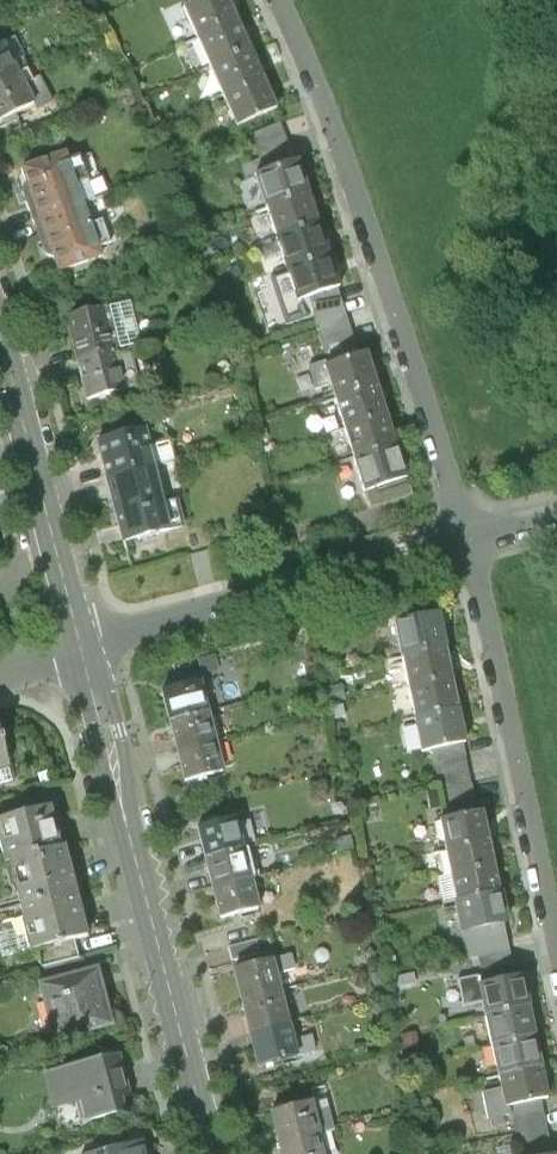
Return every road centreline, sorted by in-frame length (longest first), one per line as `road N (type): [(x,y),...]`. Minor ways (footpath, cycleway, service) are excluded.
road 1 (residential): [(282,0),(371,211),(469,536)]
road 2 (tertiary): [(215,1153),(87,656)]
road 3 (residential): [(469,536),(556,951)]
road 4 (residential): [(469,536),(141,627),(87,656)]
road 5 (tertiary): [(87,656),(0,328)]

